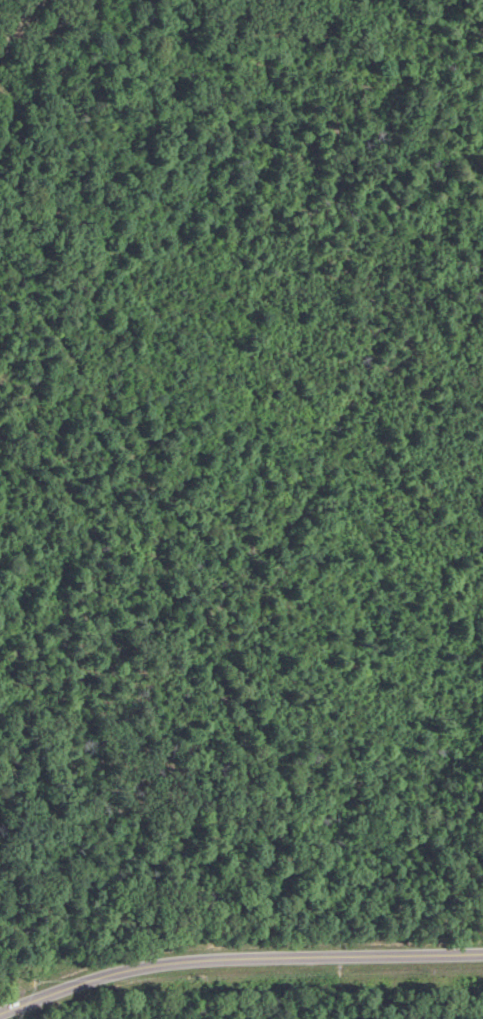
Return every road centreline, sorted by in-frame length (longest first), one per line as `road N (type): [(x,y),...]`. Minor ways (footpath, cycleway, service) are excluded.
road 1 (tertiary): [(0,1015),(101,979),(185,963),(482,954)]

